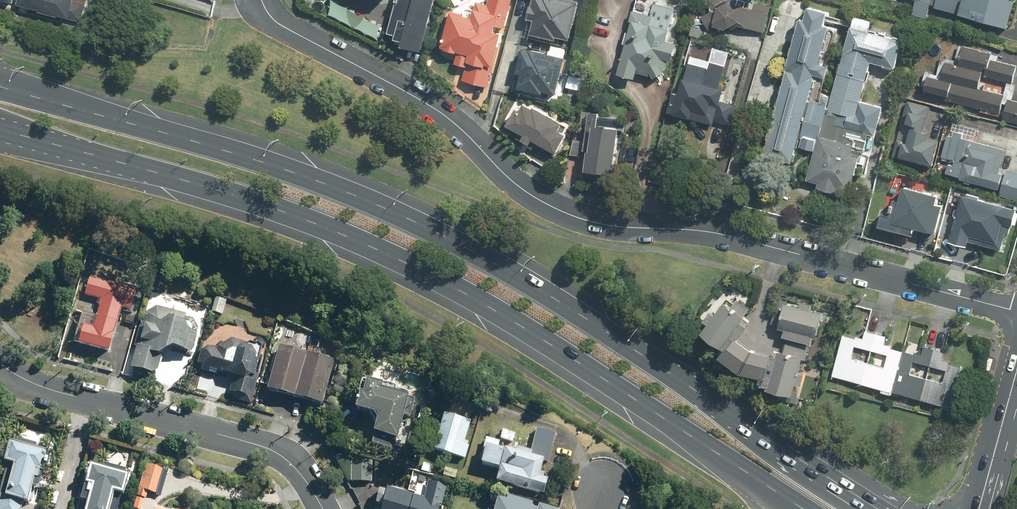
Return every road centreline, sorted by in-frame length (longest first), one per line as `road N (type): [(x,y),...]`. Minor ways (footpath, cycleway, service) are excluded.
road 1 (primary): [(0,85),(258,160),(396,213),(607,332),(879,508)]
road 2 (primary): [(804,508),(549,343),(374,248),(248,200),(0,130)]
road 3 (residential): [(1016,312),(706,230),(616,227),(572,216),(515,183),(448,119),(295,33),(262,0)]
road 4 (residential): [(319,508),(286,455),(14,374),(0,360)]
road 5 (secondary): [(978,508),(1016,370)]

